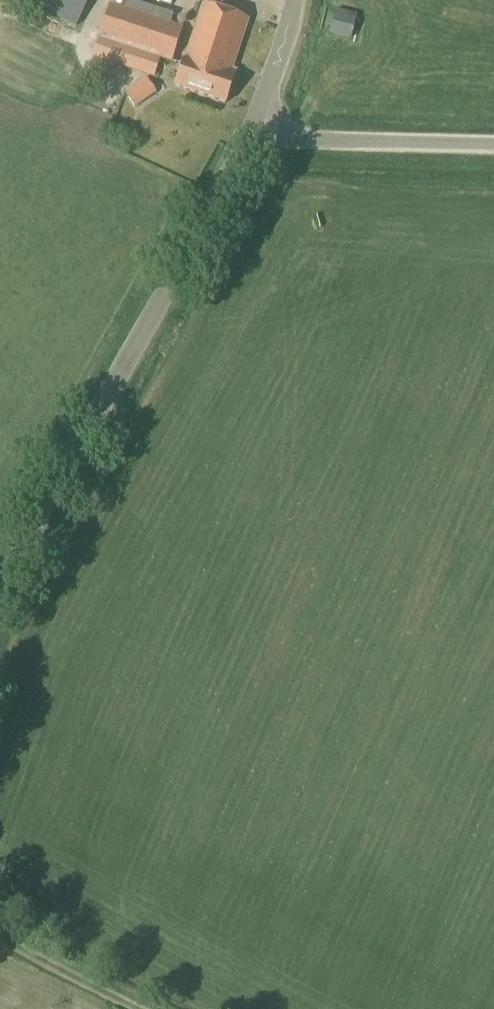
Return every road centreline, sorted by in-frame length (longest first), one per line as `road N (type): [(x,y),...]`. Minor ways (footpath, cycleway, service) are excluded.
road 1 (unclassified): [(0,588),(255,136)]
road 2 (unclassified): [(255,136),(493,152)]
road 3 (track): [(0,934),(143,1008)]
road 4 (unclassified): [(255,136),(283,73),(292,0)]

